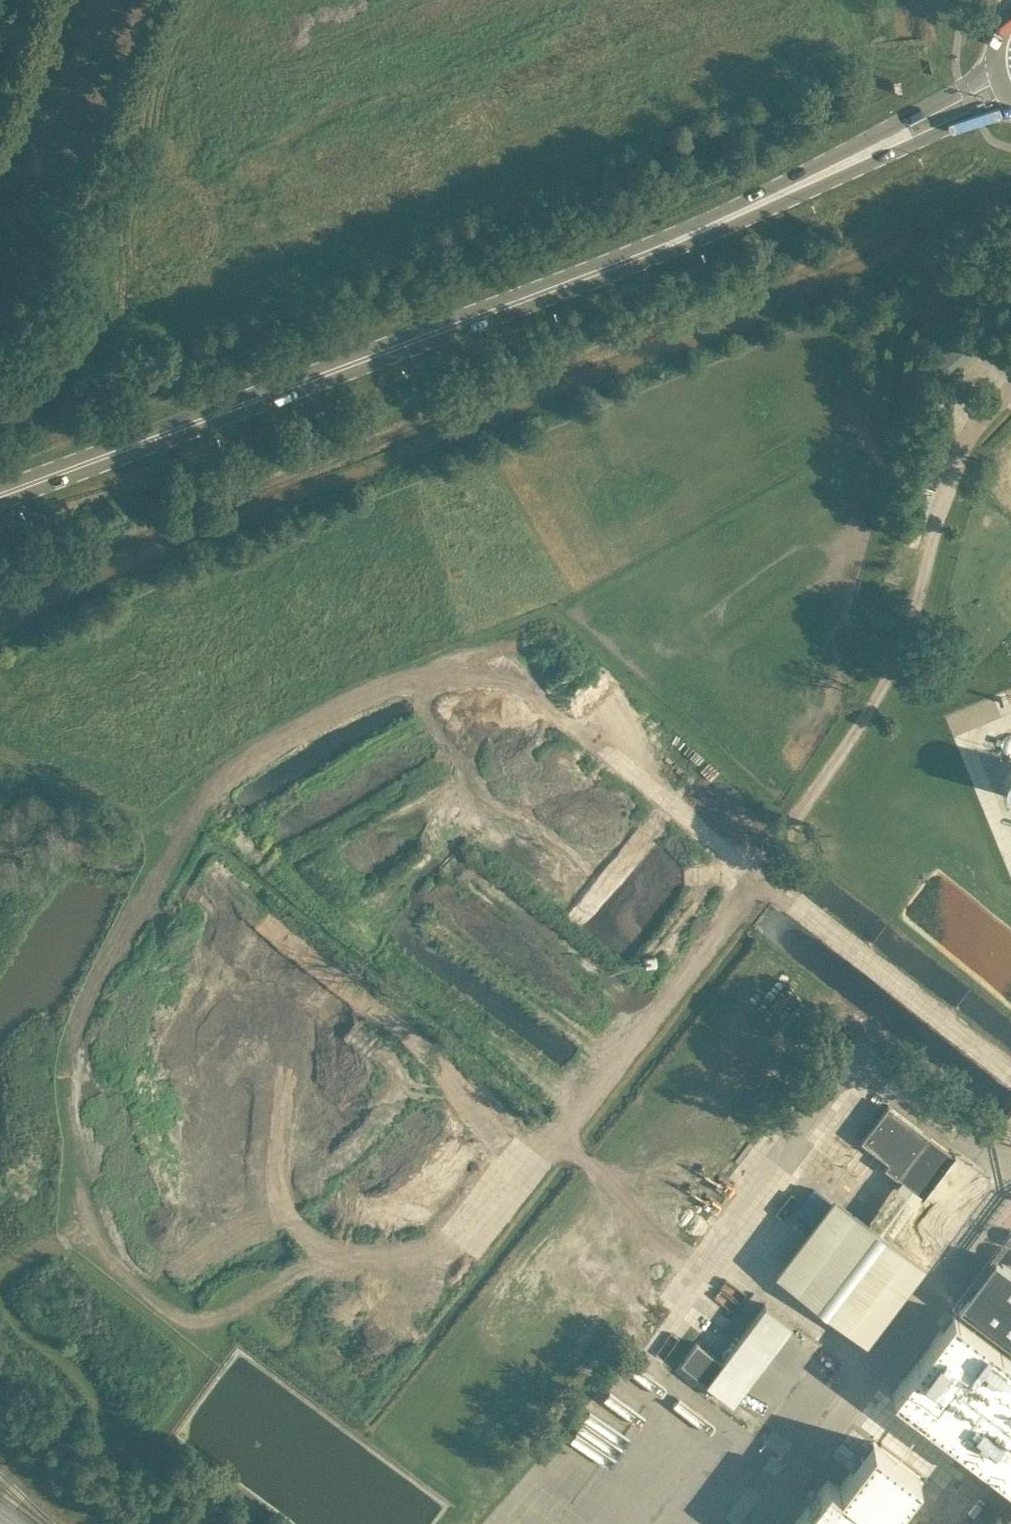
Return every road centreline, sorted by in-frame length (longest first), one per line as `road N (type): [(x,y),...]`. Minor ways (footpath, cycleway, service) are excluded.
road 1 (primary): [(0,493),(491,312),(871,151)]
road 2 (primary): [(996,64),(871,151)]
road 3 (primary): [(871,151),(1010,100)]

